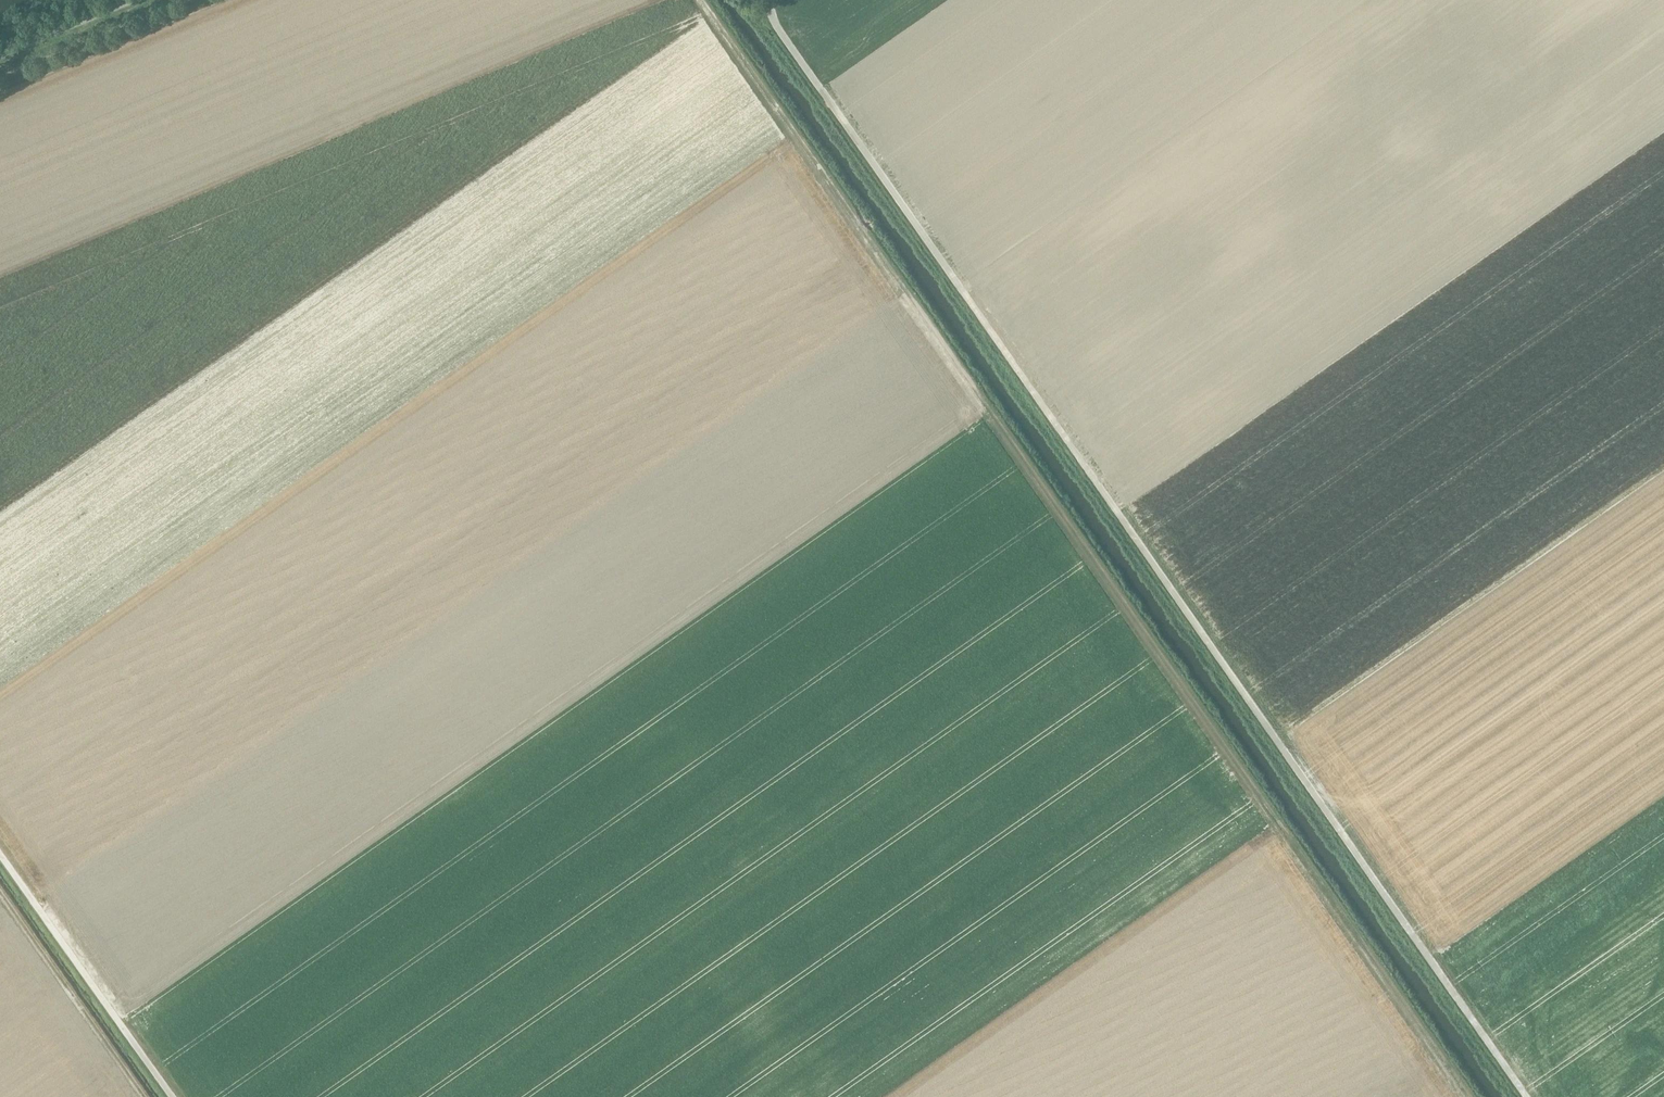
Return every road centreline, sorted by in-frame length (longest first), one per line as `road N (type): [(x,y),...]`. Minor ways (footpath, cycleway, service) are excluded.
road 1 (unclassified): [(0,52),(123,0)]

